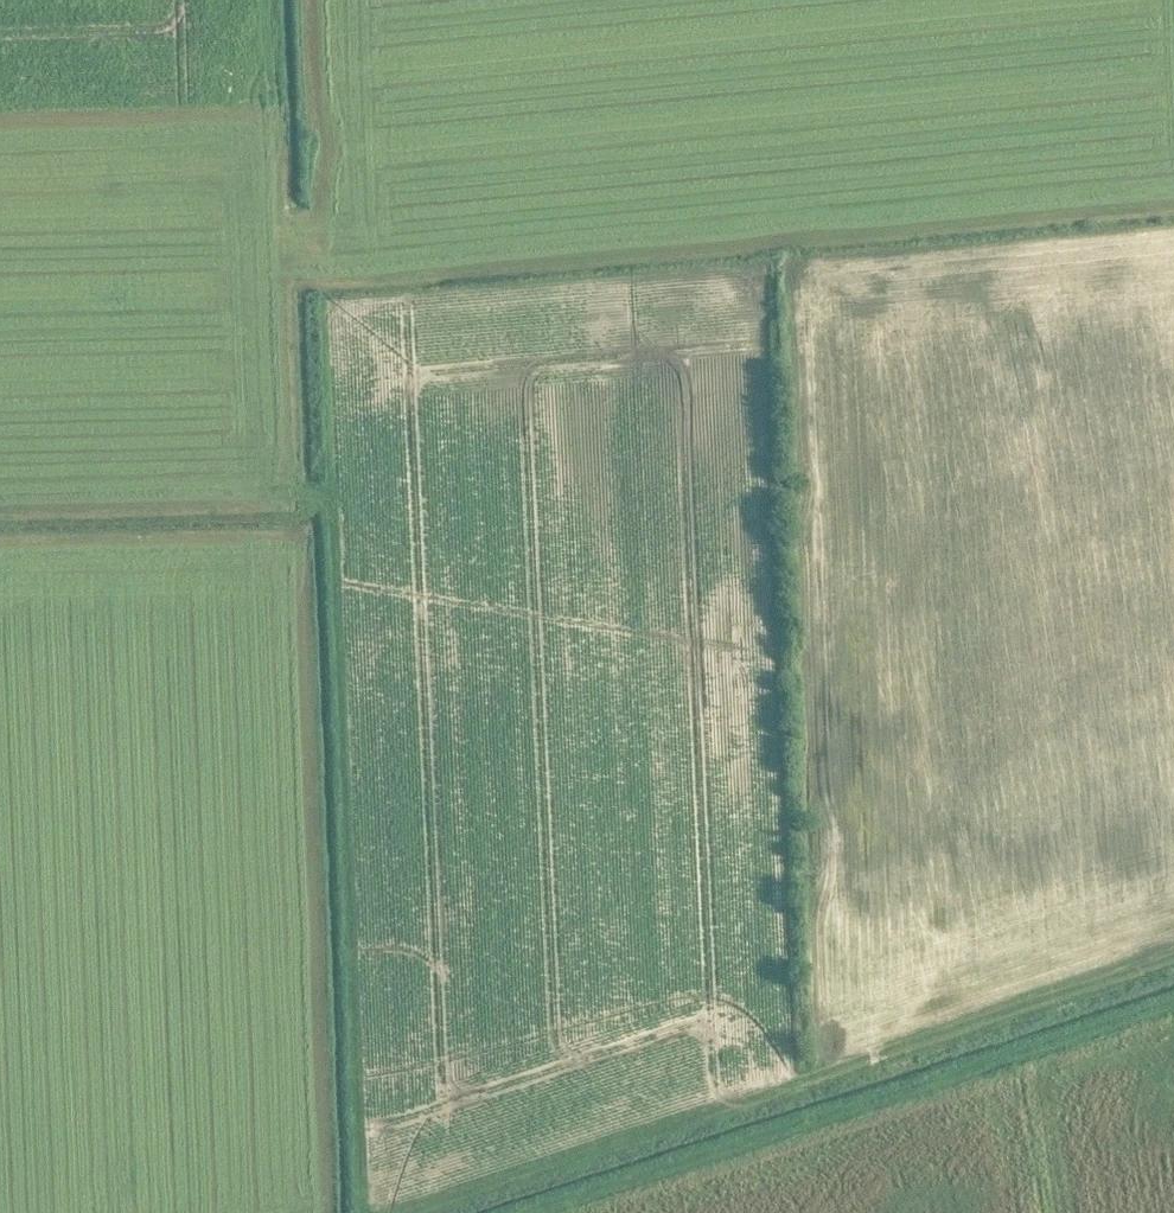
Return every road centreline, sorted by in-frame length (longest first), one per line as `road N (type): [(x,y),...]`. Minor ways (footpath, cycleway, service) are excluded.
road 1 (track): [(258,0),(284,496),(0,504)]

